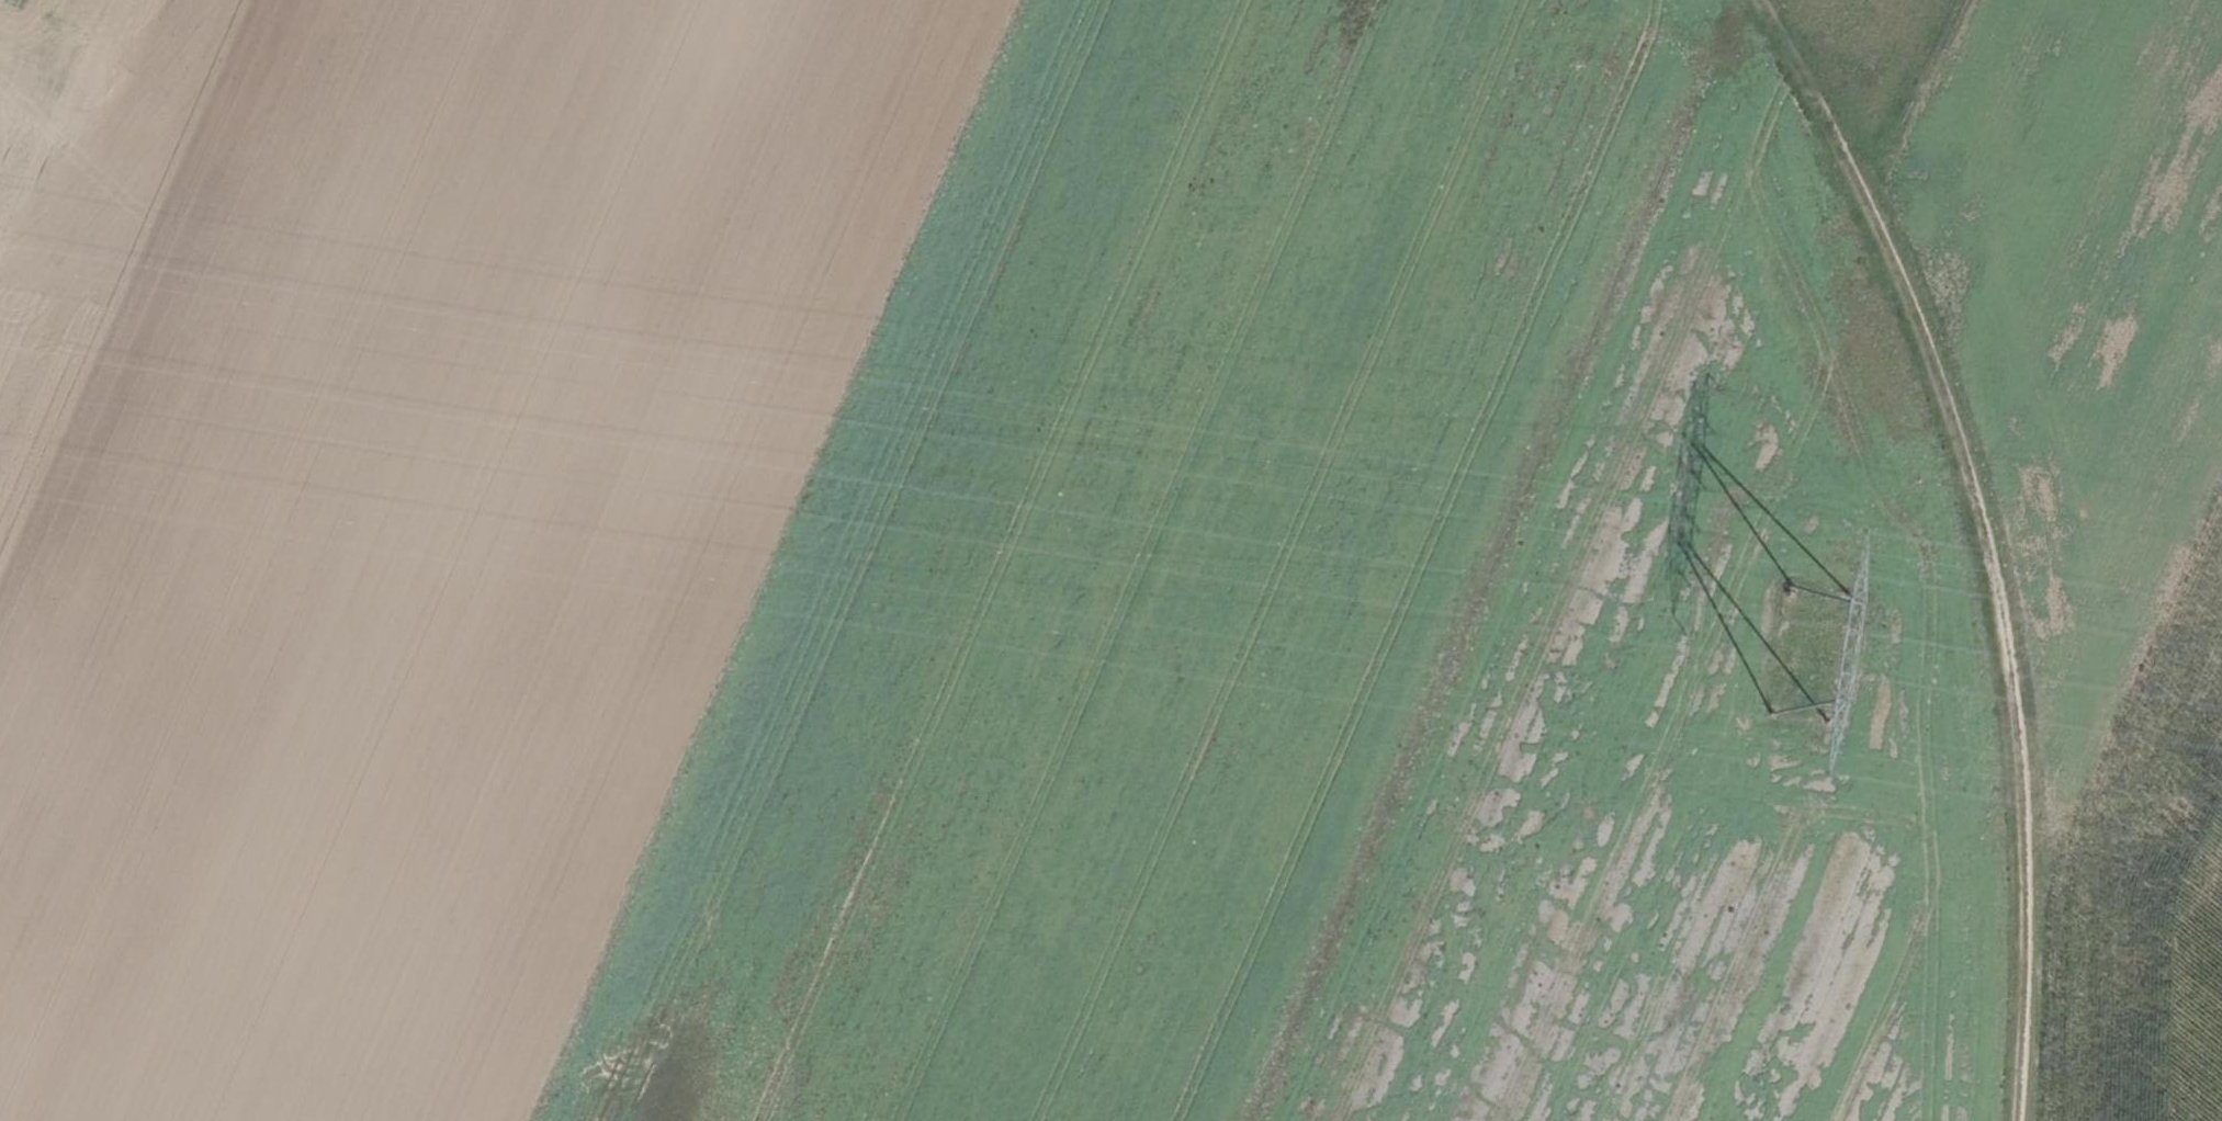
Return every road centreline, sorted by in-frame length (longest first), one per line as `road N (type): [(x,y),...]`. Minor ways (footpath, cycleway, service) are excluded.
road 1 (track): [(1755,0),(1916,383),(2012,743),(1982,1120)]

